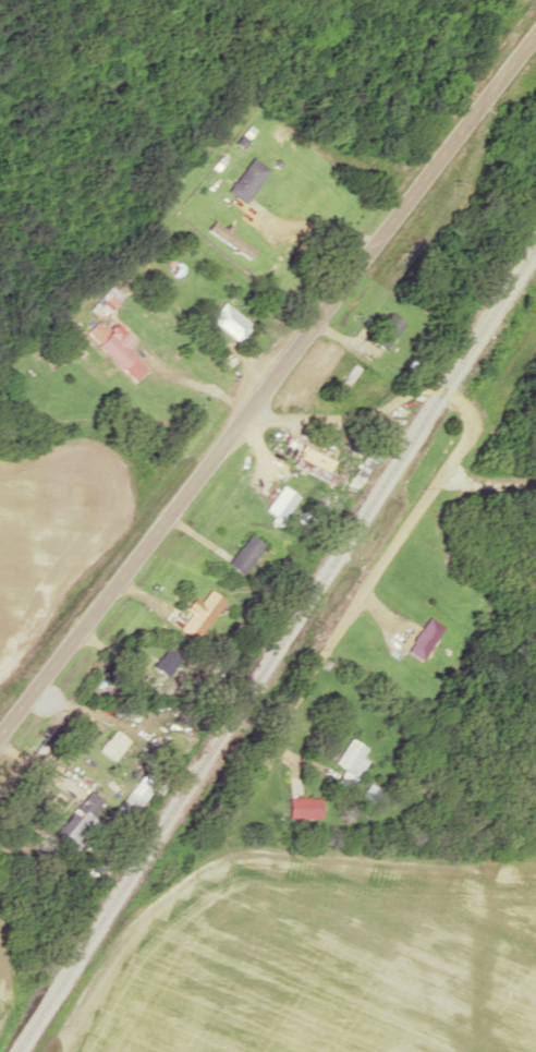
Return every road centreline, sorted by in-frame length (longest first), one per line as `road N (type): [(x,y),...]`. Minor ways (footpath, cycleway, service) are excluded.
road 1 (primary): [(0,729),(535,30)]

